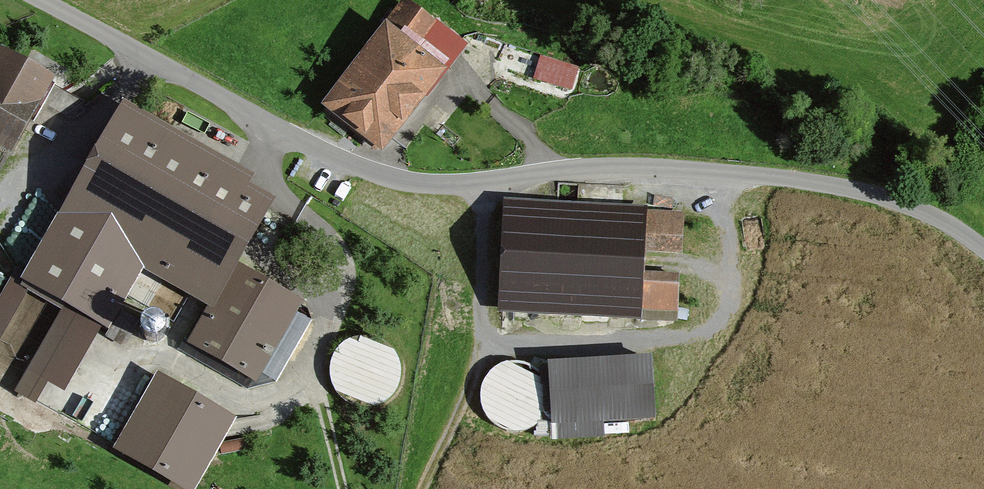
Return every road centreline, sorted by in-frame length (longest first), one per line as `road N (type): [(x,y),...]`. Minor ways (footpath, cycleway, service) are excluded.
road 1 (residential): [(983,250),(898,202),(836,187),(637,168),(427,186),(362,171),(34,0)]
road 2 (track): [(716,174),(740,291),(734,314),(715,328),(516,345),(495,355),(422,488)]
road 3 (track): [(339,488),(318,367),(343,295),(344,267),(336,246),(282,195),(272,170),(272,127)]

